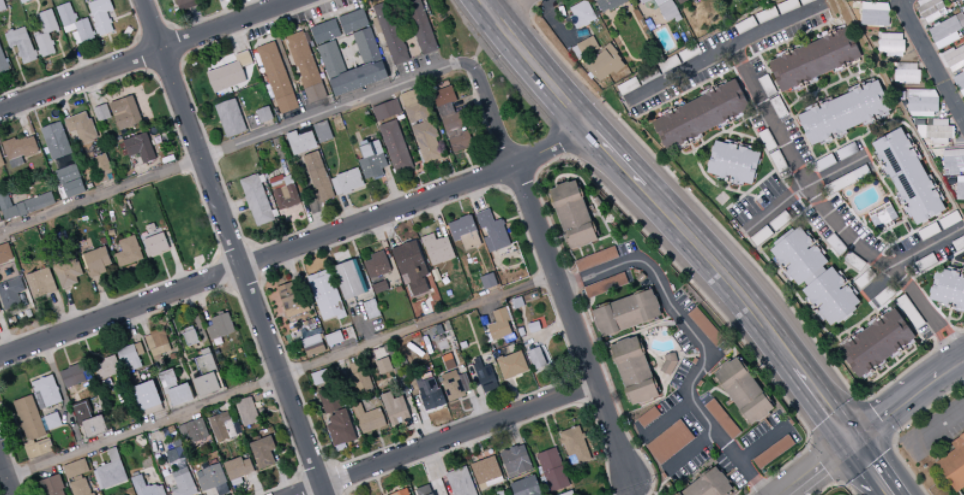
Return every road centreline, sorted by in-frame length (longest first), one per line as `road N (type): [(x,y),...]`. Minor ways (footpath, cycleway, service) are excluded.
road 1 (residential): [(0,356),(511,165),(590,128)]
road 2 (residential): [(0,485),(558,274)]
road 3 (residential): [(458,63),(477,71),(633,481)]
road 4 (residential): [(204,161),(326,494)]
road 5 (residential): [(296,494),(600,387)]
road 6 (residential): [(0,108),(290,0)]
road 7 (residential): [(204,161),(458,63)]
road 8 (primary): [(646,185),(798,365)]
road 9 (residential): [(142,0),(204,161)]
road 10 (primary): [(479,0),(590,128)]
road 11 (tertiary): [(855,442),(963,356)]

